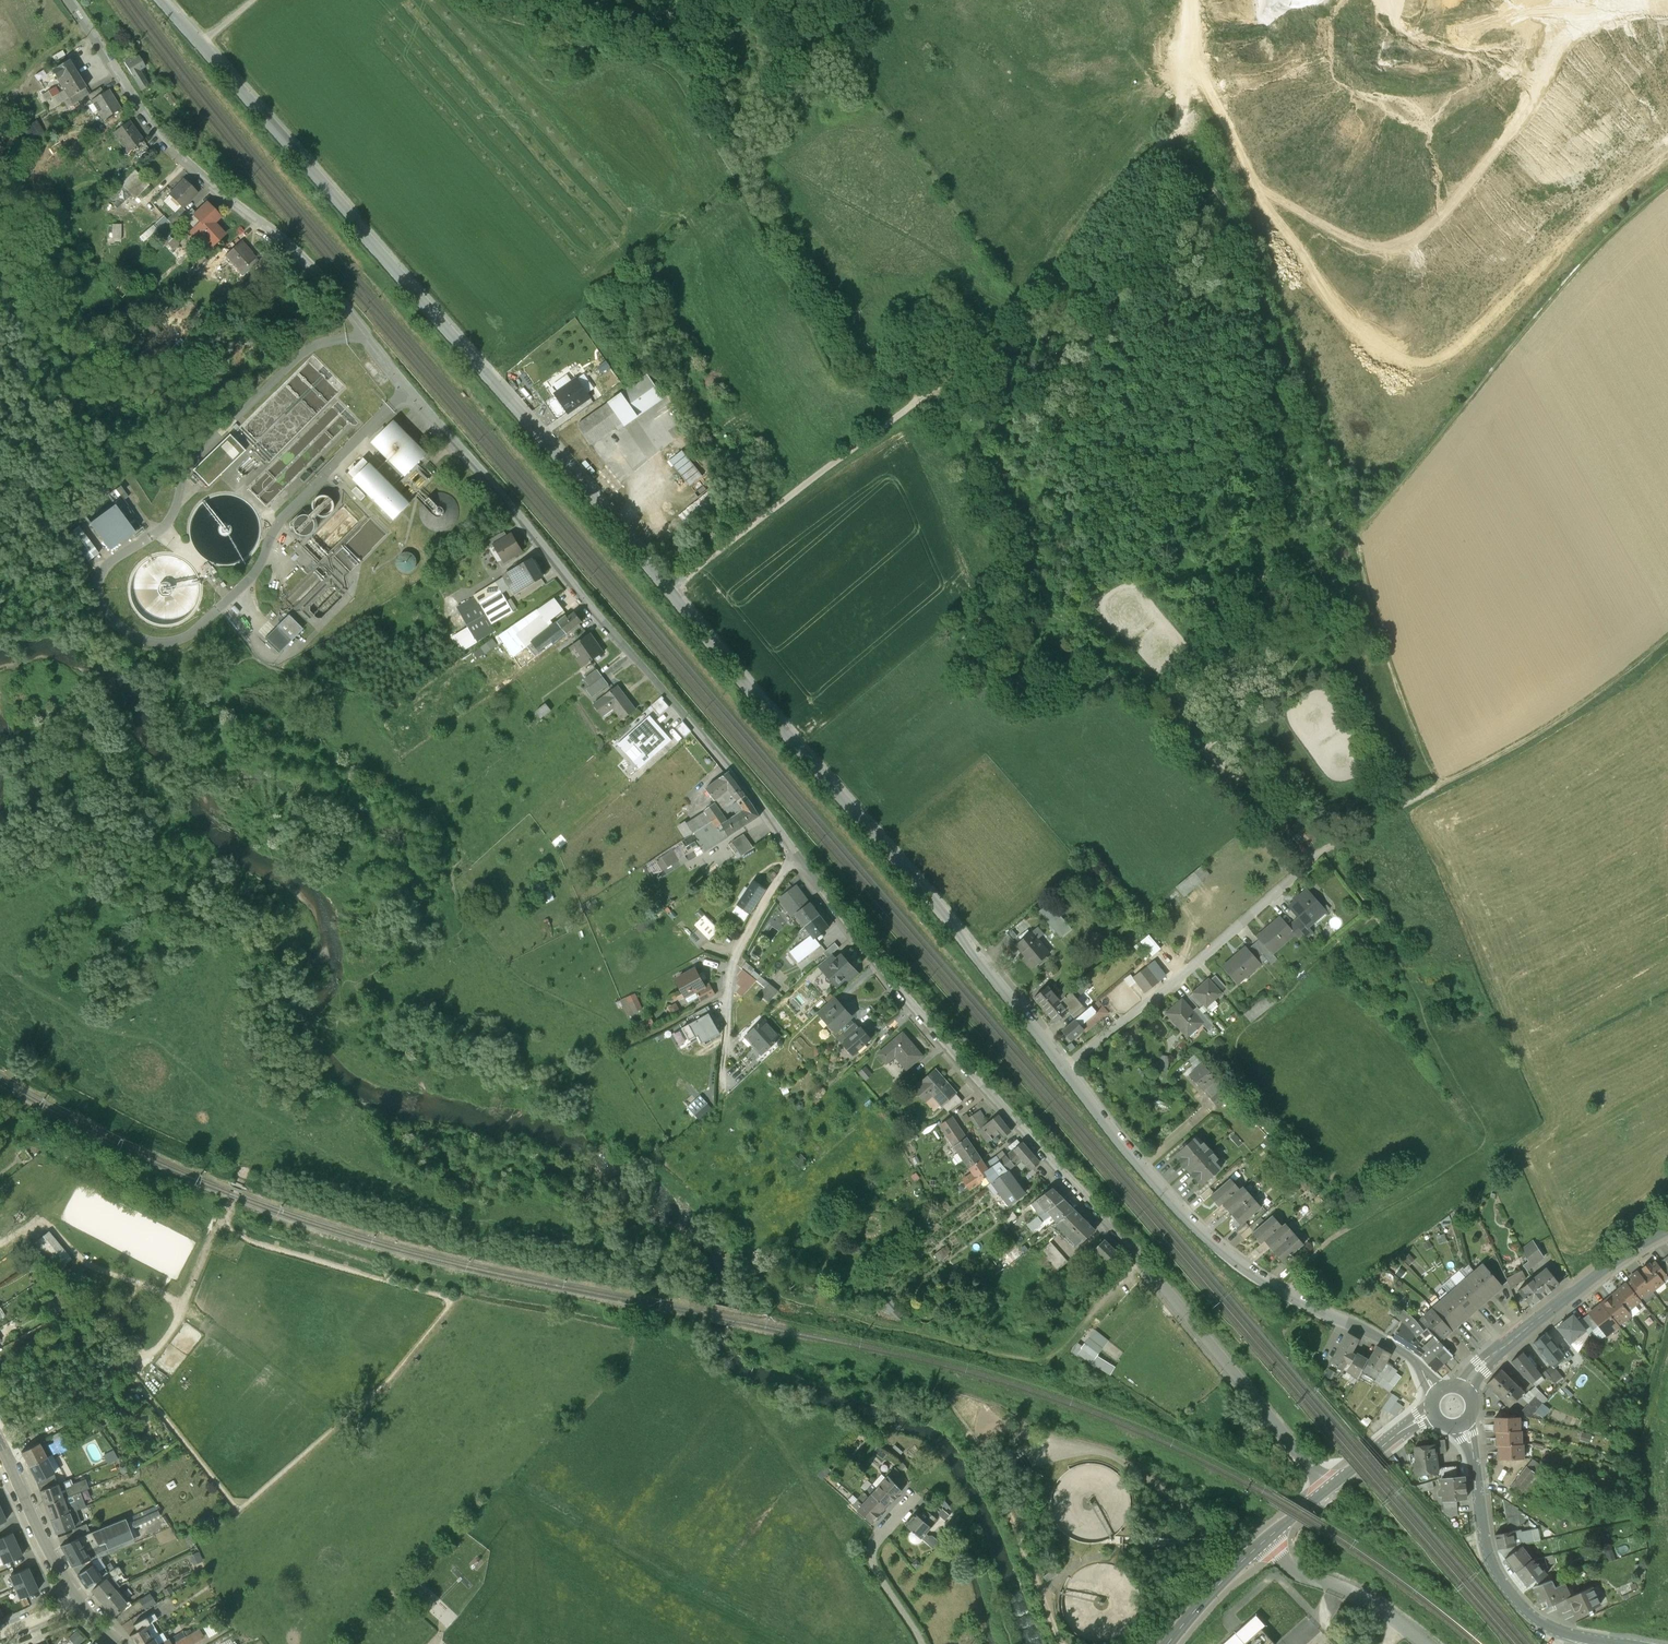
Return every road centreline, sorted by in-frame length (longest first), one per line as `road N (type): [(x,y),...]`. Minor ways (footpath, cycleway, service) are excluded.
road 1 (residential): [(1065,1066),(941,906),(599,500),(161,0)]
road 2 (residential): [(796,854),(327,290),(171,141),(67,0)]
road 3 (residential): [(1324,1490),(1139,1257),(950,1048),(796,854)]
road 4 (track): [(459,0),(540,34),(676,71),(736,184),(856,373),(925,396)]
road 5 (track): [(1667,187),(1570,276),(1355,540)]
road 6 (track): [(1196,118),(1355,540)]
road 7 (residential): [(1314,855),(1065,1066)]
road 8 (residential): [(1289,1294),(1198,1226),(1065,1066)]
road 9 (track): [(495,378),(736,184)]
road 10 (tertiary): [(1626,1643),(1552,1626),(1510,1592),(1491,1560),(1461,1425)]
road 11 (track): [(1667,631),(1552,721),(1436,784)]
road 12 (track): [(1370,614),(1306,648),(1252,702),(1252,727),(1281,782),(1281,819)]
road 13 (tertiary): [(1464,1389),(1555,1304),(1667,1231)]
road 14 (track): [(1355,540),(1370,614),(1436,784)]
road 15 (residential): [(796,854),(734,953),(721,1088)]
road 16 (track): [(124,1366),(159,1348),(181,1307),(94,1268),(49,1226)]
road 17 (tertiary): [(1168,1643),(1324,1490)]
road 18 (unclassified): [(1437,1392),(1413,1358),(1289,1294)]
road 19 (unclassified): [(921,1643),(875,1570),(872,1547),(917,1493)]
road 20 (tertiary): [(81,1600),(0,1443)]
road 21 (track): [(0,1442),(124,1366)]
road 22 (tertiary): [(1324,1490),(1432,1412)]
road 23 (track): [(1436,784),(1324,847)]

